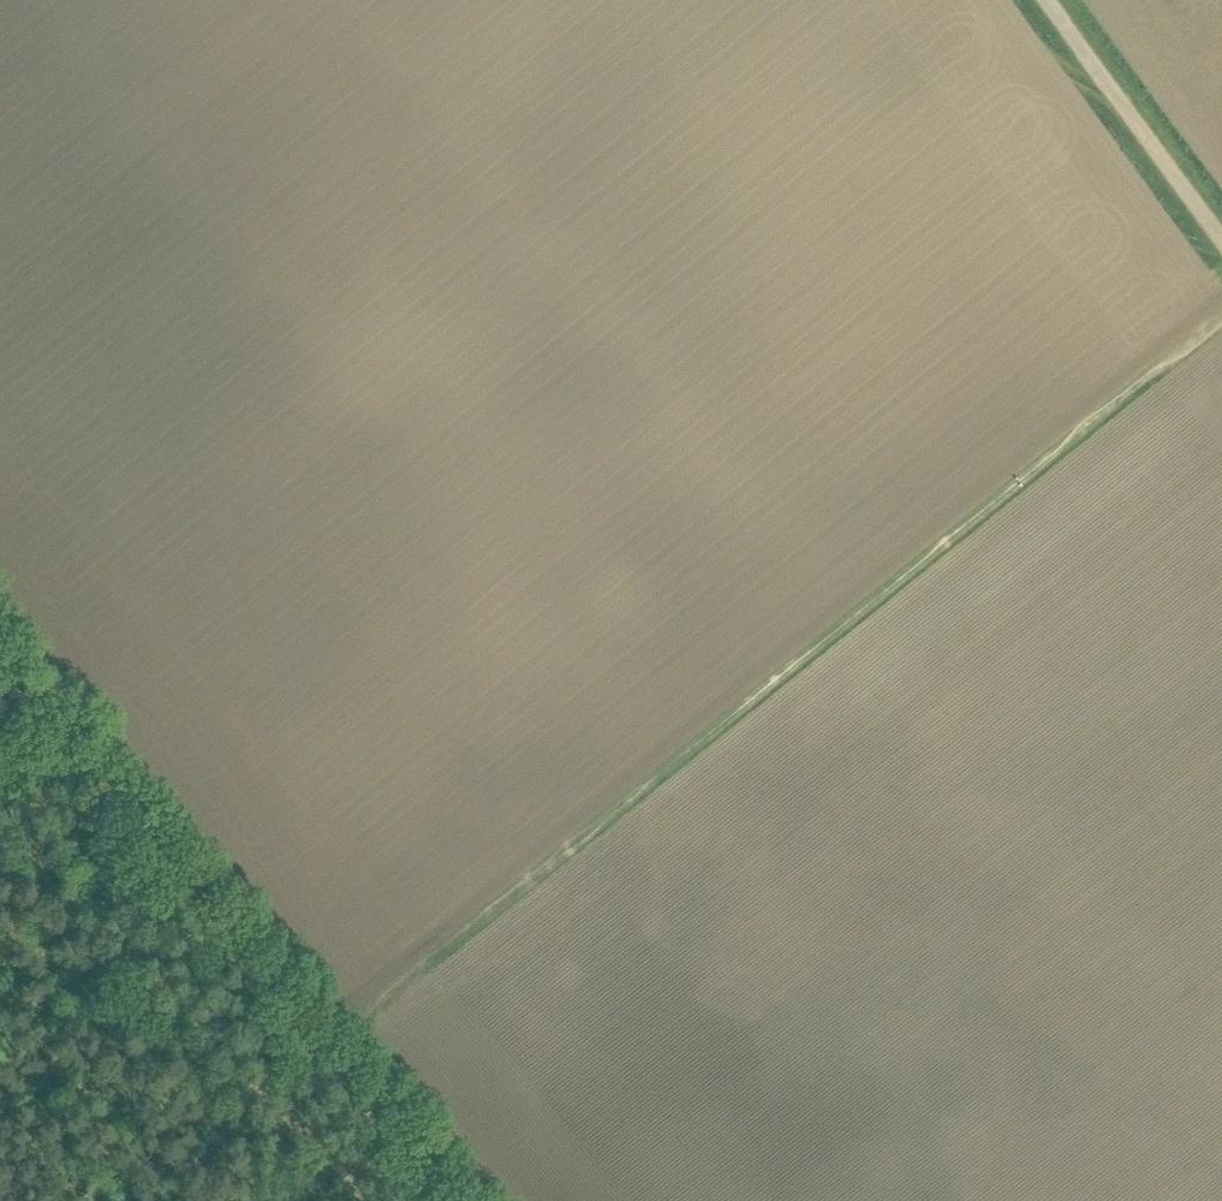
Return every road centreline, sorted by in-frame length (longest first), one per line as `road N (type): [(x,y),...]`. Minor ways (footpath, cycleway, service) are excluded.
road 1 (track): [(318,1055),(39,711)]
road 2 (unclassified): [(1221,240),(1046,0)]
road 3 (track): [(439,1200),(318,1055)]

